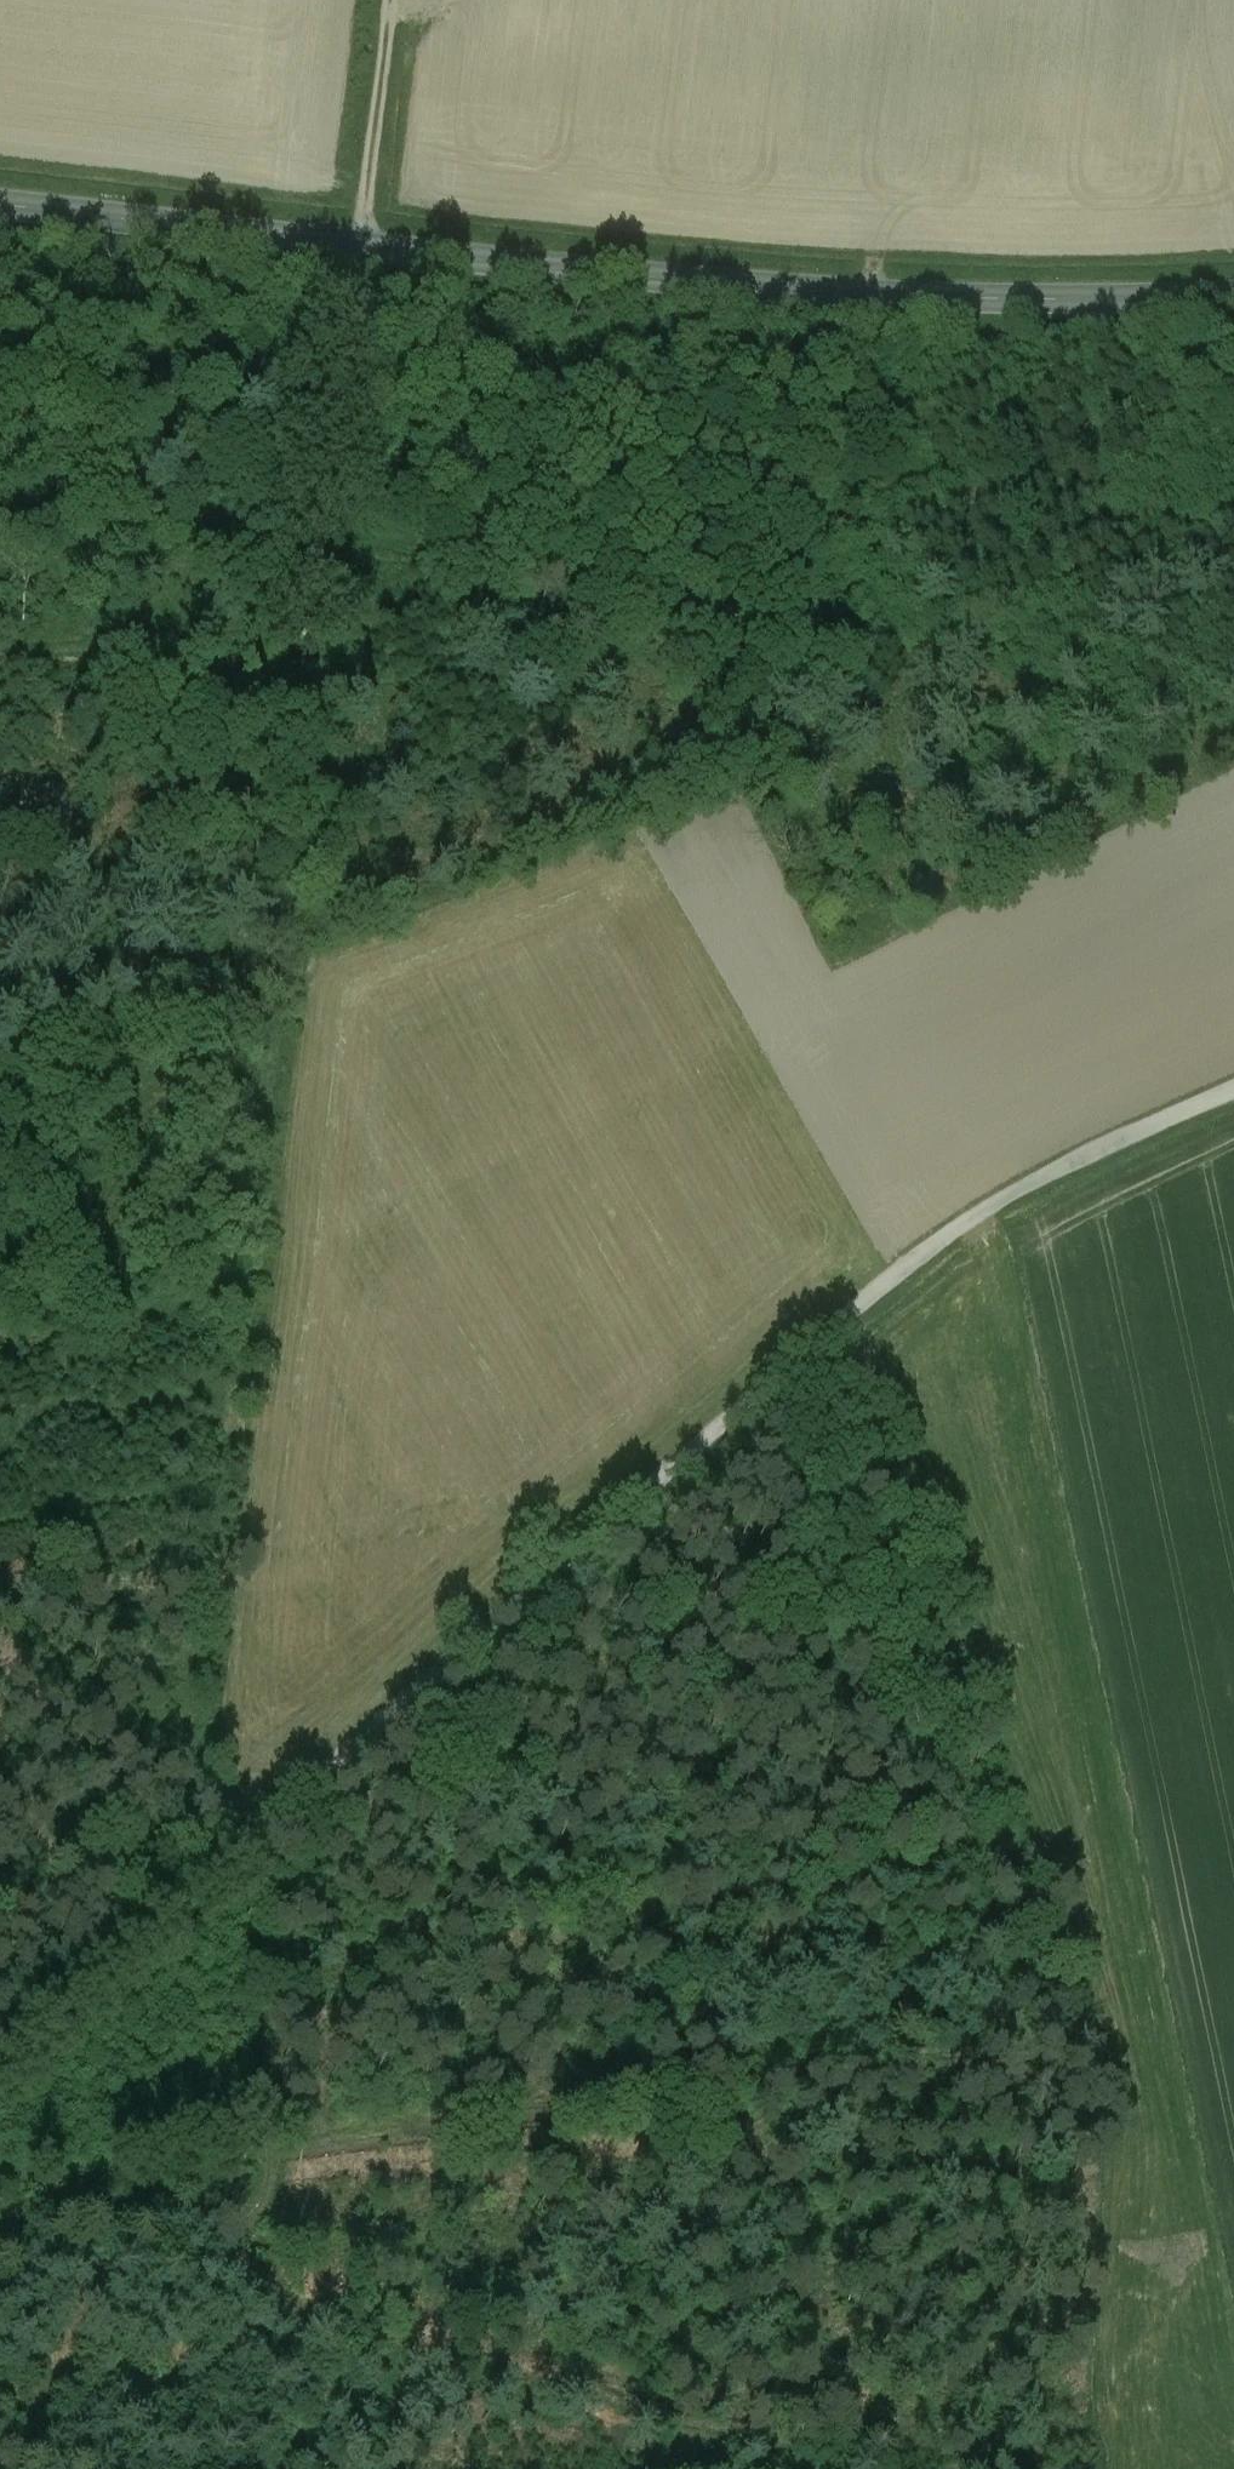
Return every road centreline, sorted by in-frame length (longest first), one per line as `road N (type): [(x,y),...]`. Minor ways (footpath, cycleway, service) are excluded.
road 1 (track): [(394,0),(179,1870),(184,1896)]
road 2 (track): [(0,2055),(905,1270),(1027,1186),(1233,1091)]
road 3 (tertiary): [(0,204),(669,283),(982,300),(1233,296)]

